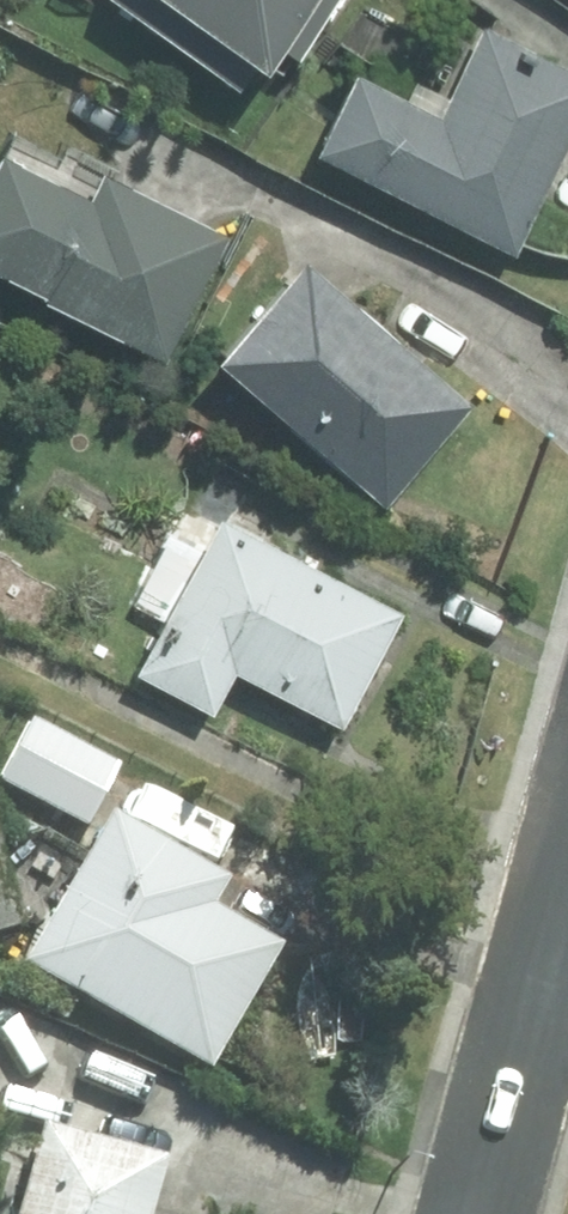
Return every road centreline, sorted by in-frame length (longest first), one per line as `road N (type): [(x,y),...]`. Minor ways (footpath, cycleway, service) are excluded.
road 1 (residential): [(482,1213),(567,899)]

